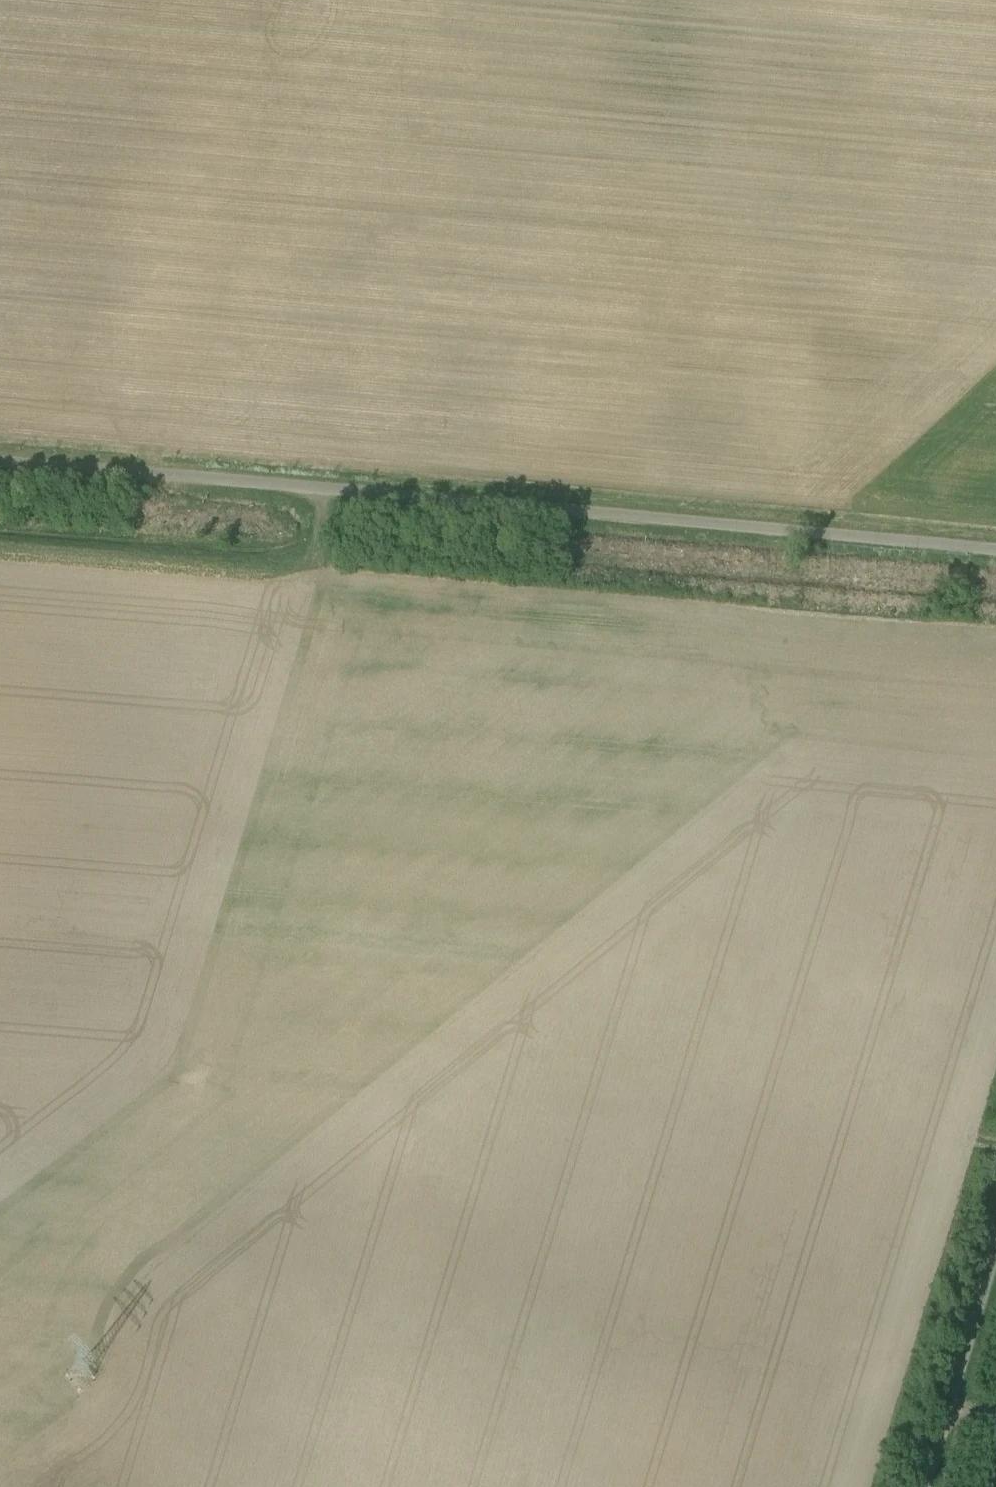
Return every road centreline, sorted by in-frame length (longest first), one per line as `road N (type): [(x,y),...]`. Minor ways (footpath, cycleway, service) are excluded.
road 1 (unclassified): [(0,465),(995,553)]
road 2 (unclassified): [(995,1252),(925,1486)]

